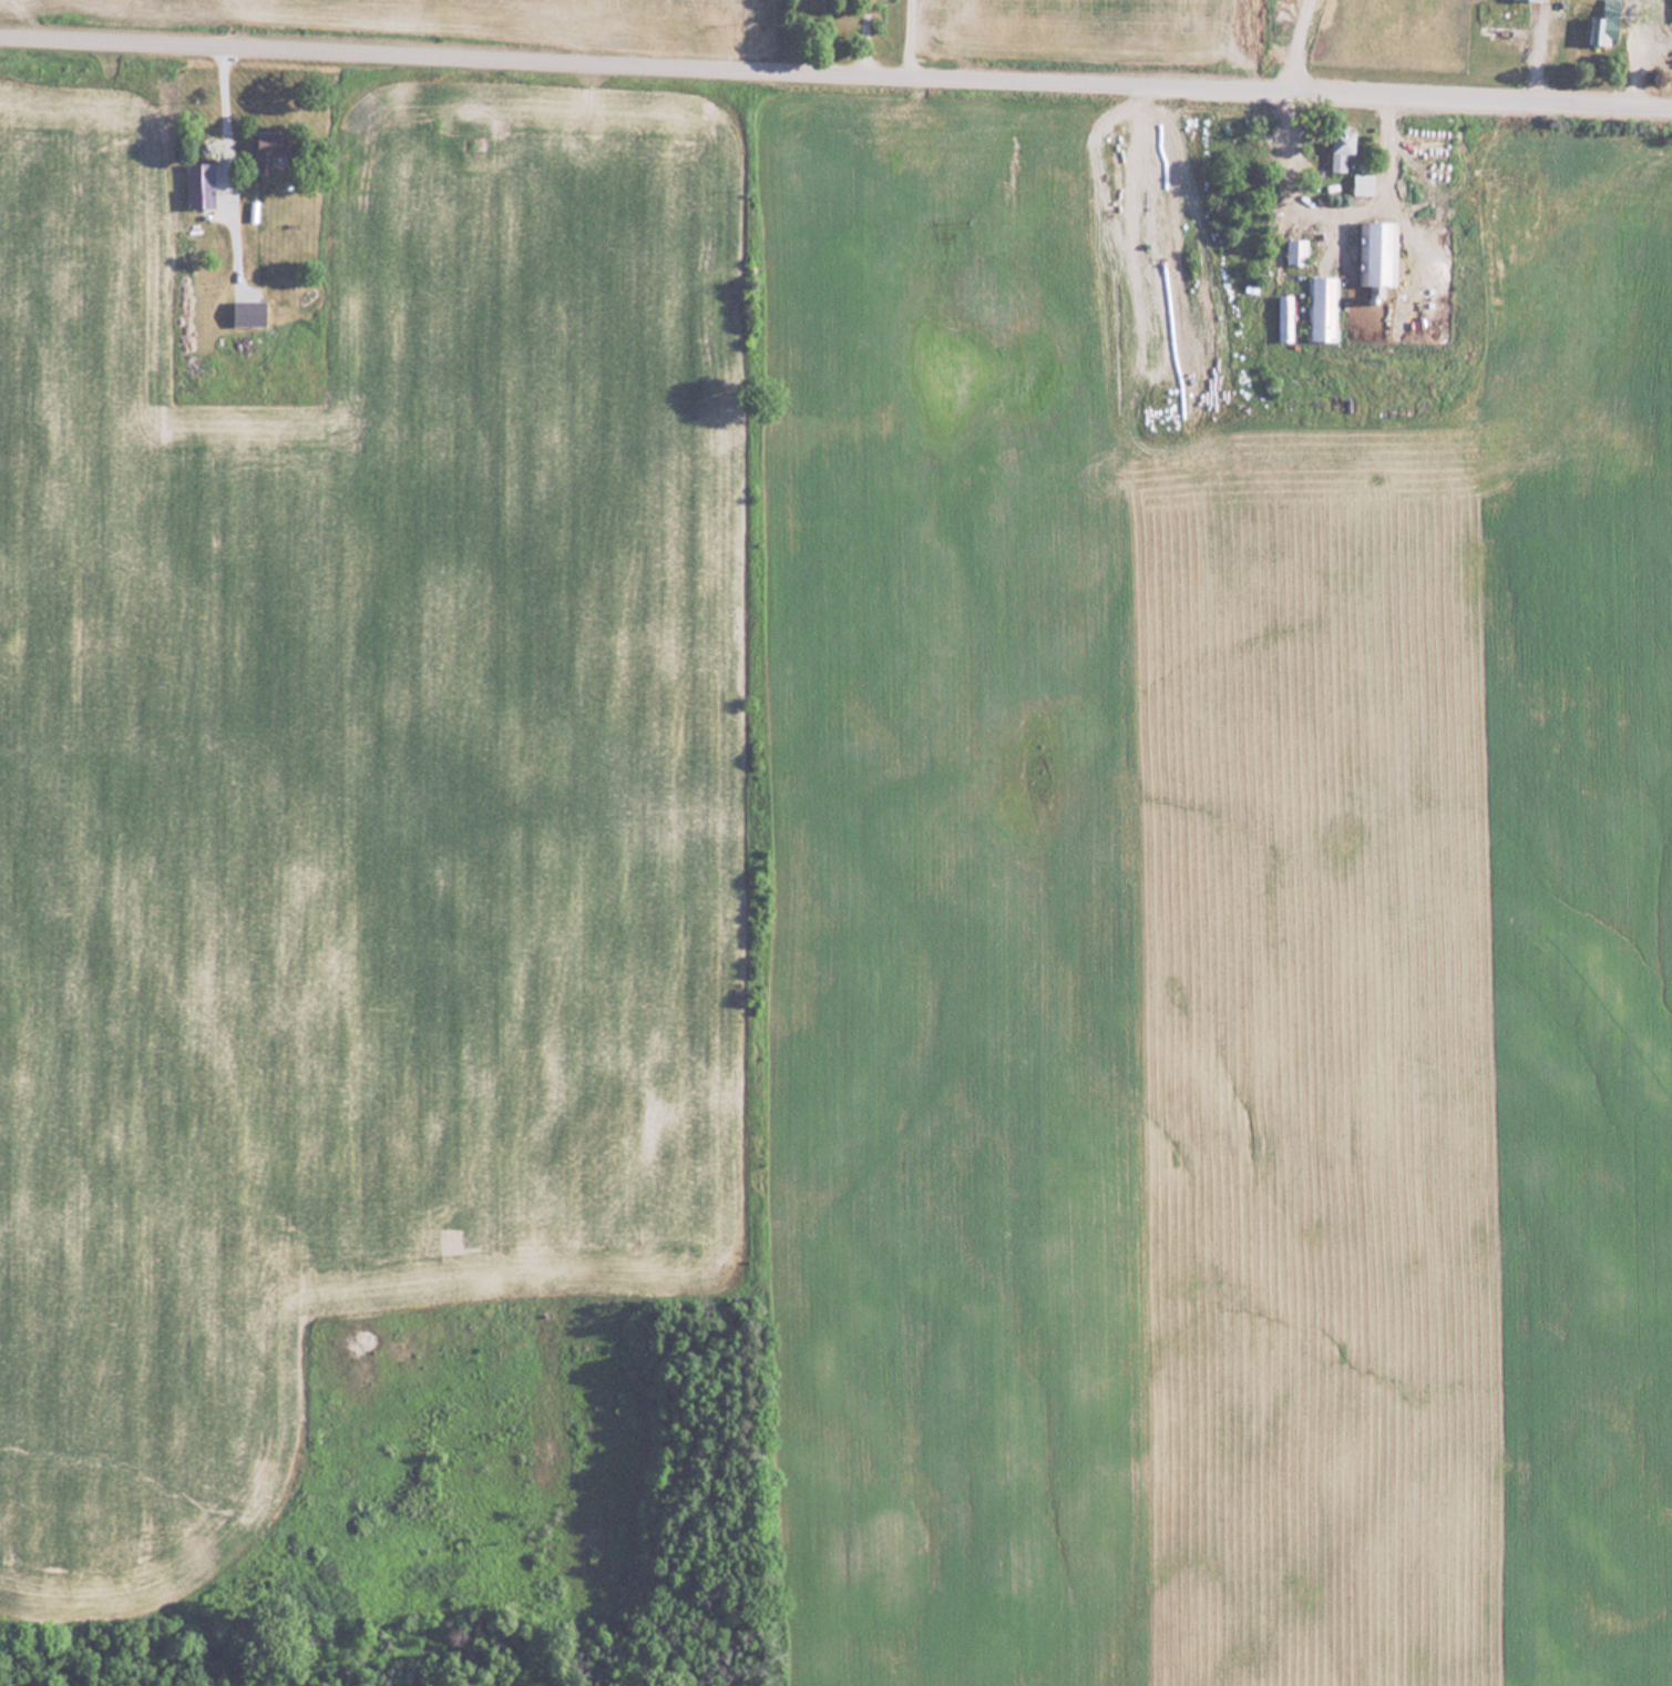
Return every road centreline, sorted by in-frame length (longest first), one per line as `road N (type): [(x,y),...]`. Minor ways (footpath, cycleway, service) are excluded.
road 1 (residential): [(0,42),(1671,112)]

